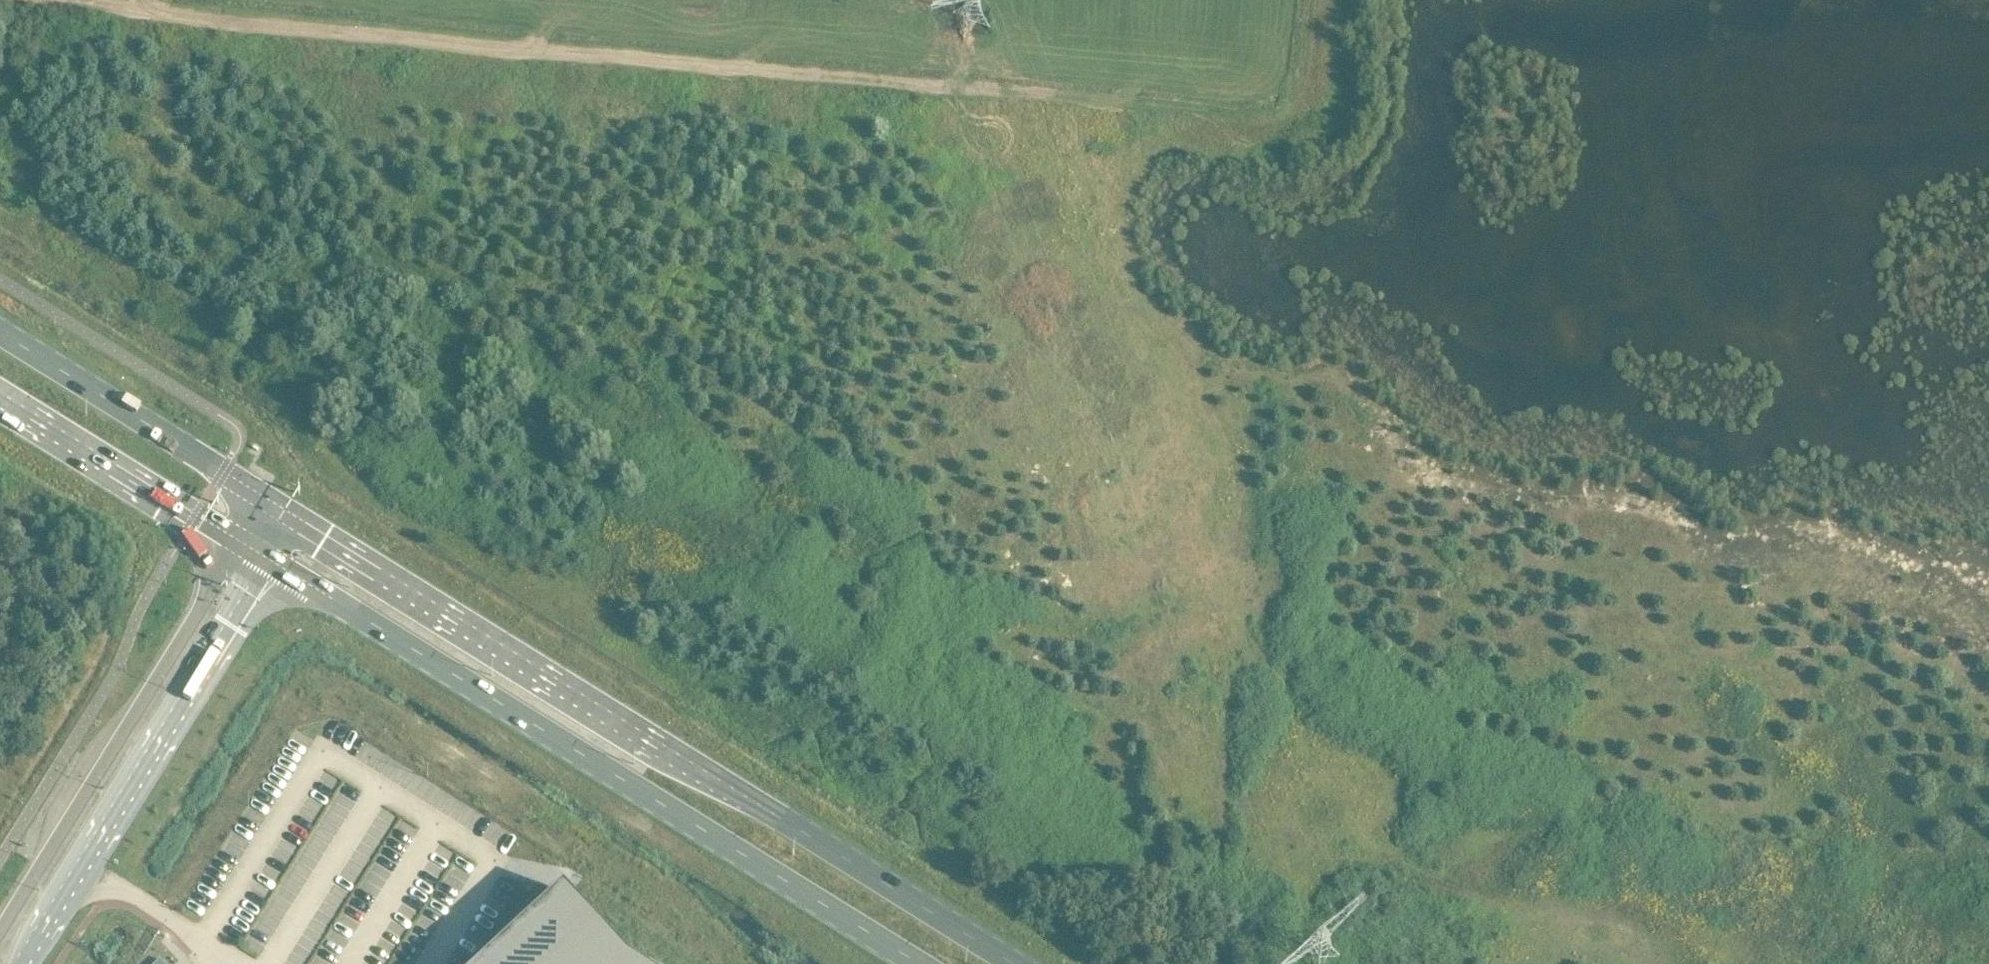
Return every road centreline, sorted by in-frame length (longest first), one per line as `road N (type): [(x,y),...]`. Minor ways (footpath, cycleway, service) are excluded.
road 1 (track): [(128,0),(1293,101),(1306,0)]
road 2 (primary): [(1017,963),(292,515)]
road 3 (primary): [(278,566),(907,963)]
road 4 (tertiary): [(30,963),(278,566)]
road 5 (tertiary): [(243,545),(0,929)]
road 6 (primary): [(292,515),(0,330)]
road 7 (primary): [(0,393),(243,545)]

